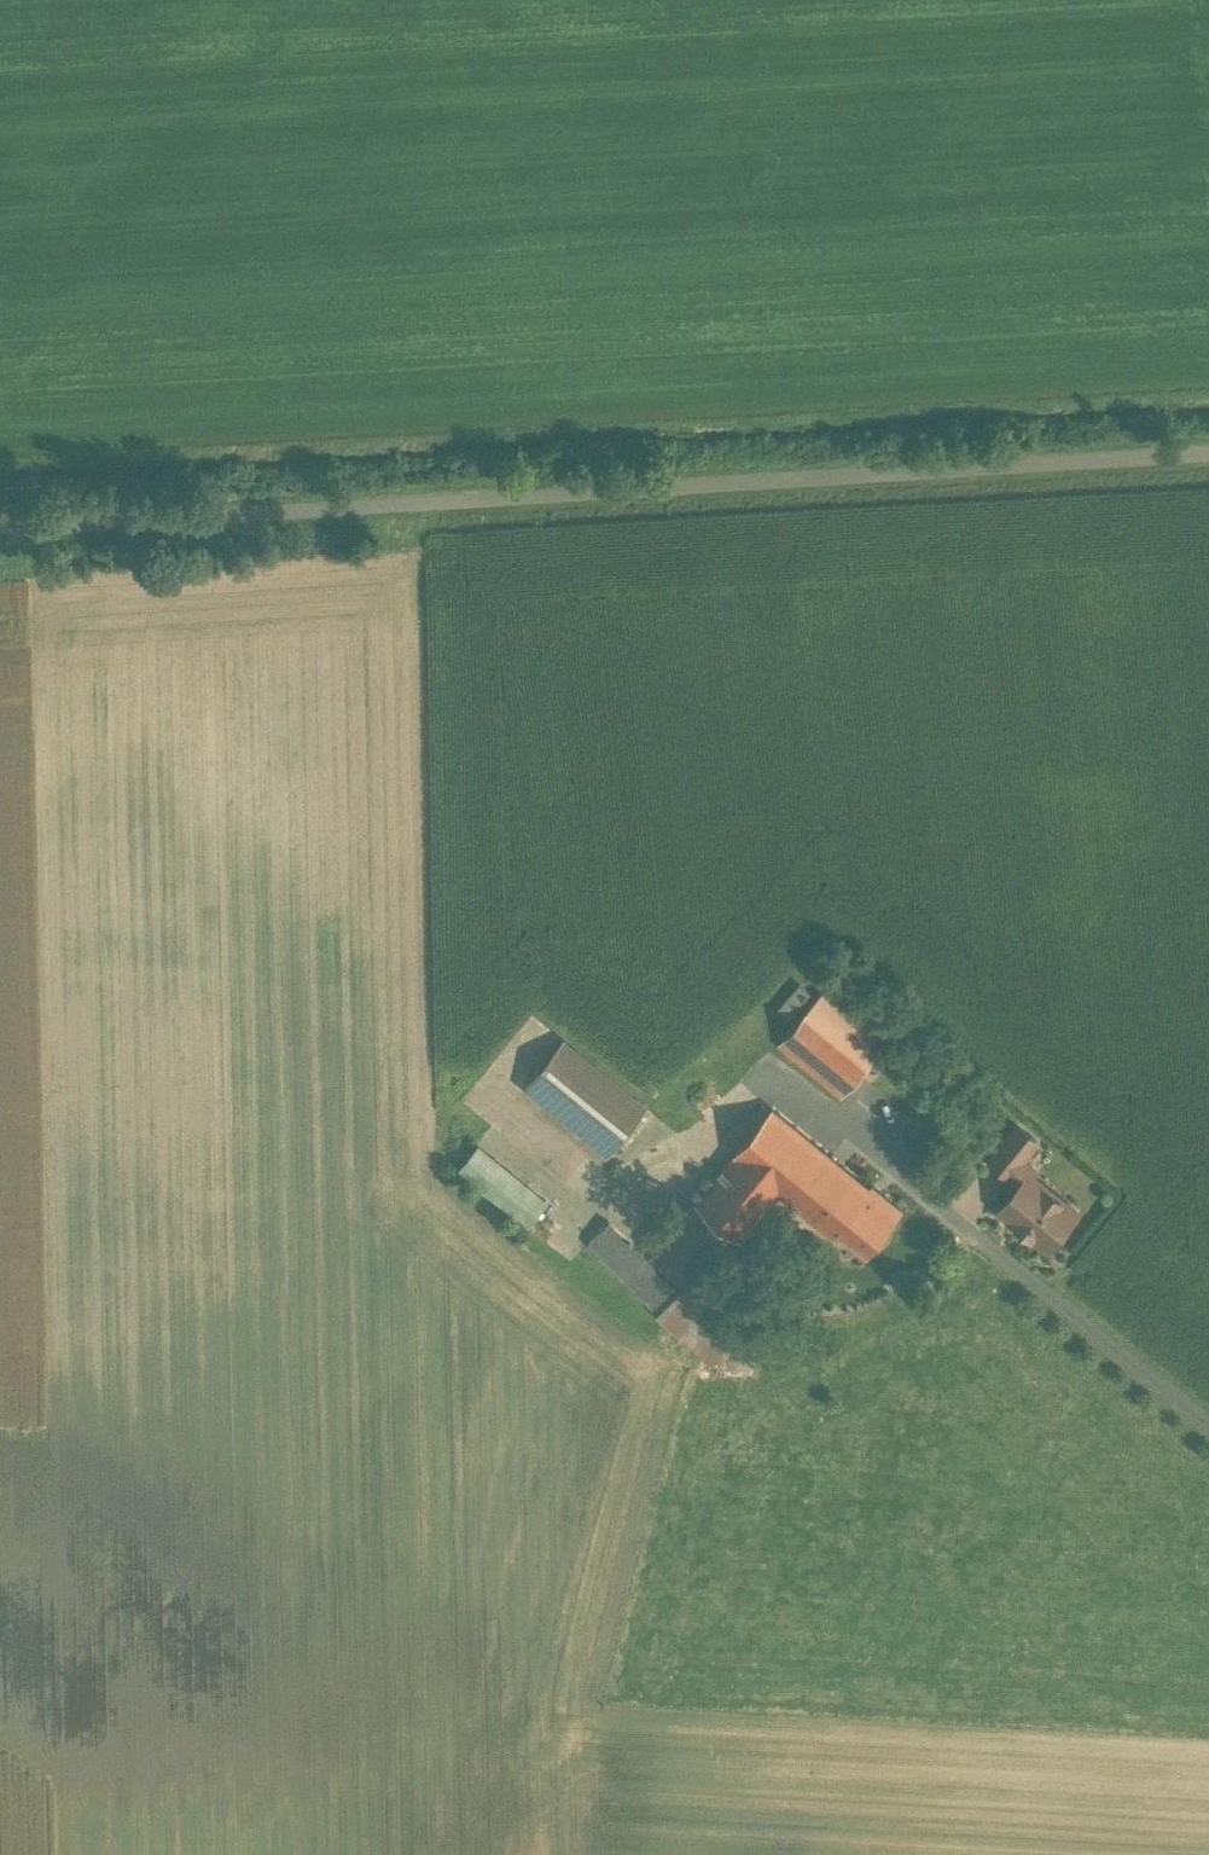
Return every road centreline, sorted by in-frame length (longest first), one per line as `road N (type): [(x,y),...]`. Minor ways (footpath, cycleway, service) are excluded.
road 1 (unclassified): [(1208,455),(0,533)]

